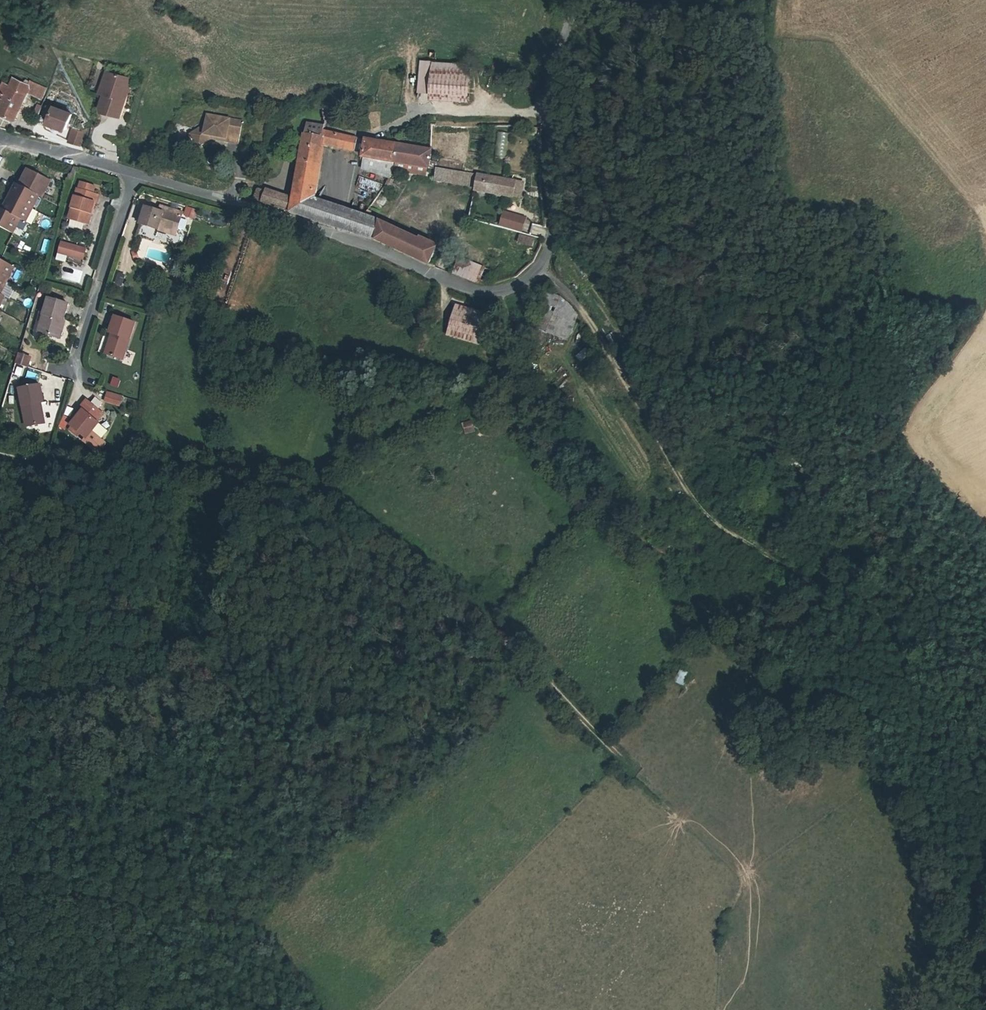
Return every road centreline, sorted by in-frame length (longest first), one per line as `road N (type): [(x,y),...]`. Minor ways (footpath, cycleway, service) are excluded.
road 1 (track): [(985,757),(977,732),(889,629),(707,523),(541,263)]
road 2 (track): [(0,762),(222,711),(357,662),(508,638)]
road 3 (residential): [(541,263),(517,286),(491,293),(133,176)]
road 4 (track): [(322,500),(385,536),(516,645),(629,769)]
road 5 (track): [(0,451),(72,470),(146,464),(228,472),(322,500)]
road 6 (track): [(582,0),(552,70),(550,224),(541,263)]
road 7 (residential): [(133,176),(68,373)]
road 8 (track): [(49,1009),(0,876)]
road 9 (residential): [(133,176),(0,139)]

